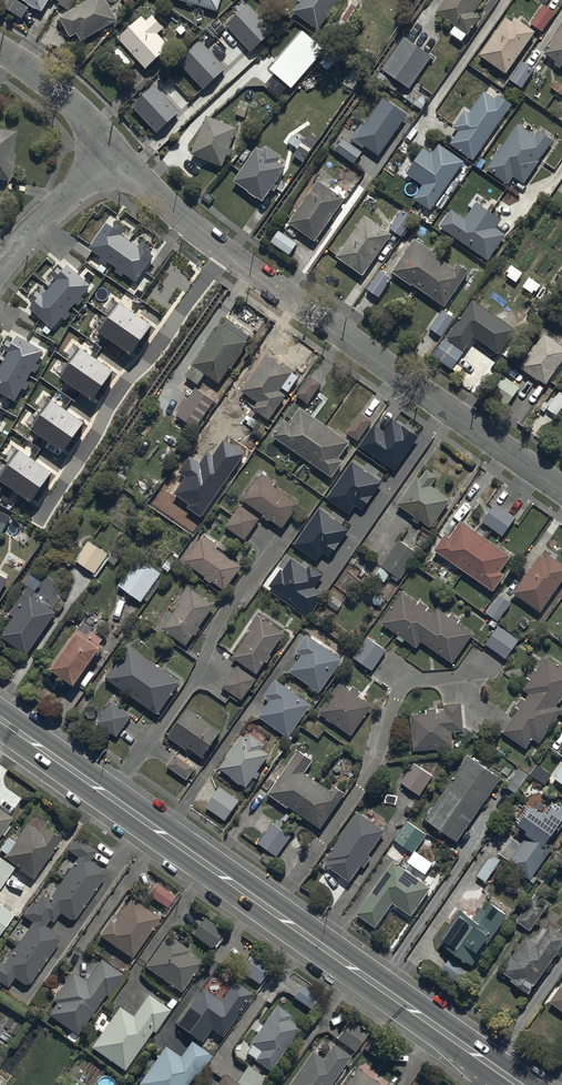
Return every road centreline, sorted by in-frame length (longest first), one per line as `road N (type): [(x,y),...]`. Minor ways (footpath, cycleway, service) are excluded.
road 1 (secondary): [(518,1084),(0,720)]
road 2 (residential): [(110,149),(252,269),(561,490)]
road 3 (residential): [(110,149),(0,262)]
road 4 (residential): [(0,53),(59,93),(110,149)]

